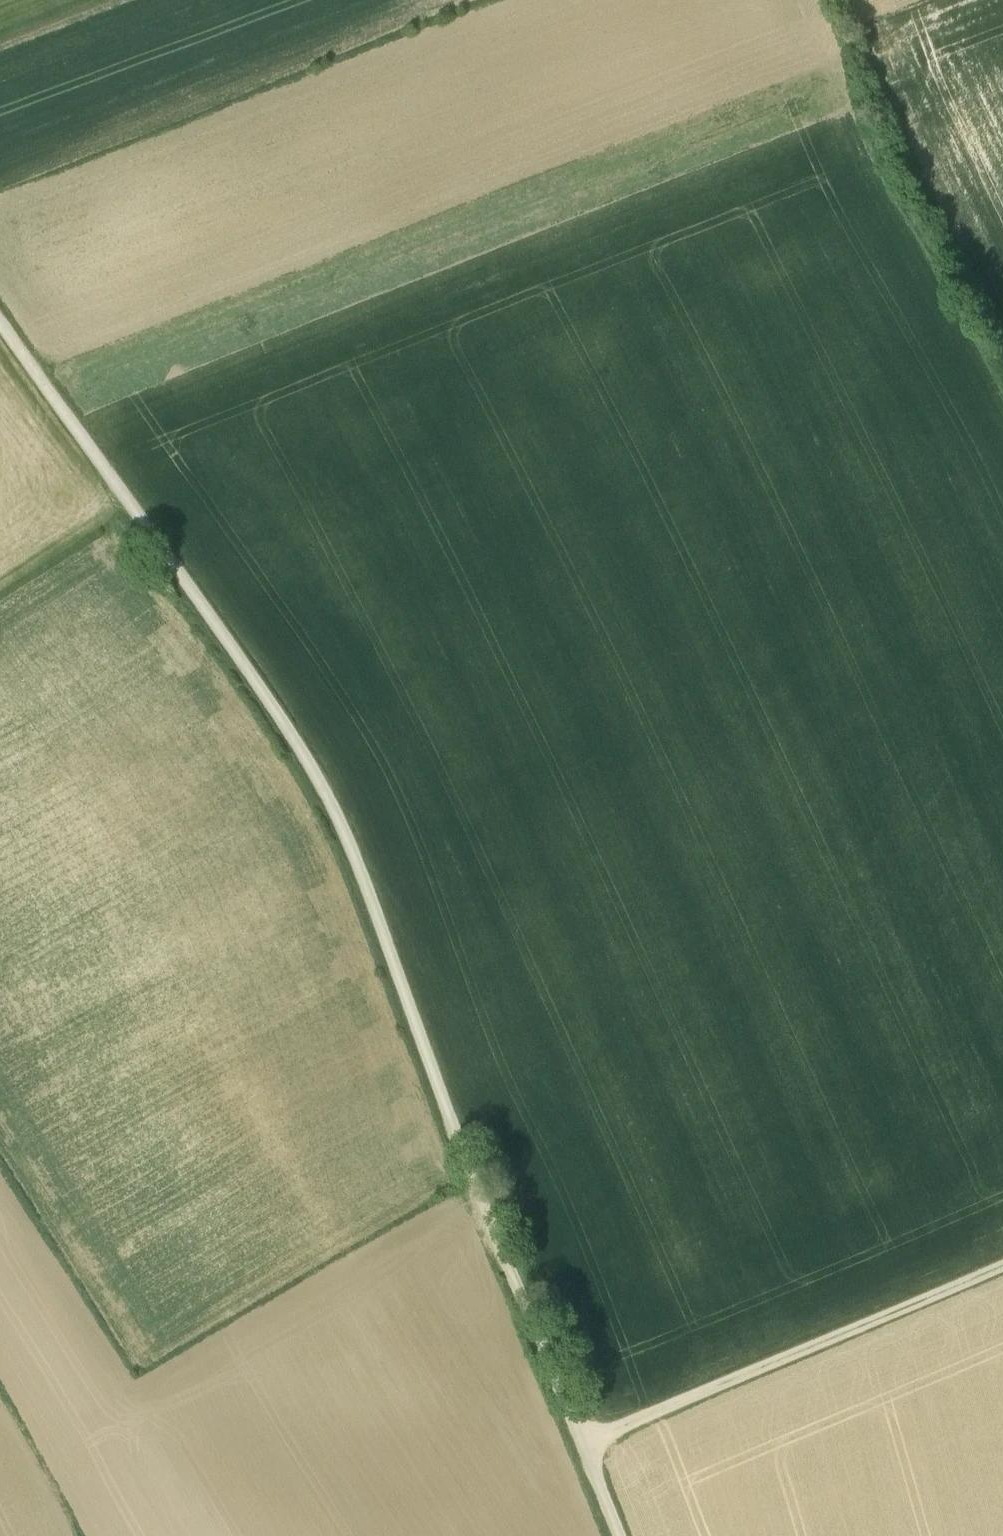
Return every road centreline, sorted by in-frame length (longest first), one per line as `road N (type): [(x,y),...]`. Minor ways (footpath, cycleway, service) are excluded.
road 1 (unclassified): [(619,1535),(322,786),(0,321)]
road 2 (track): [(582,1440),(1002,1265)]

